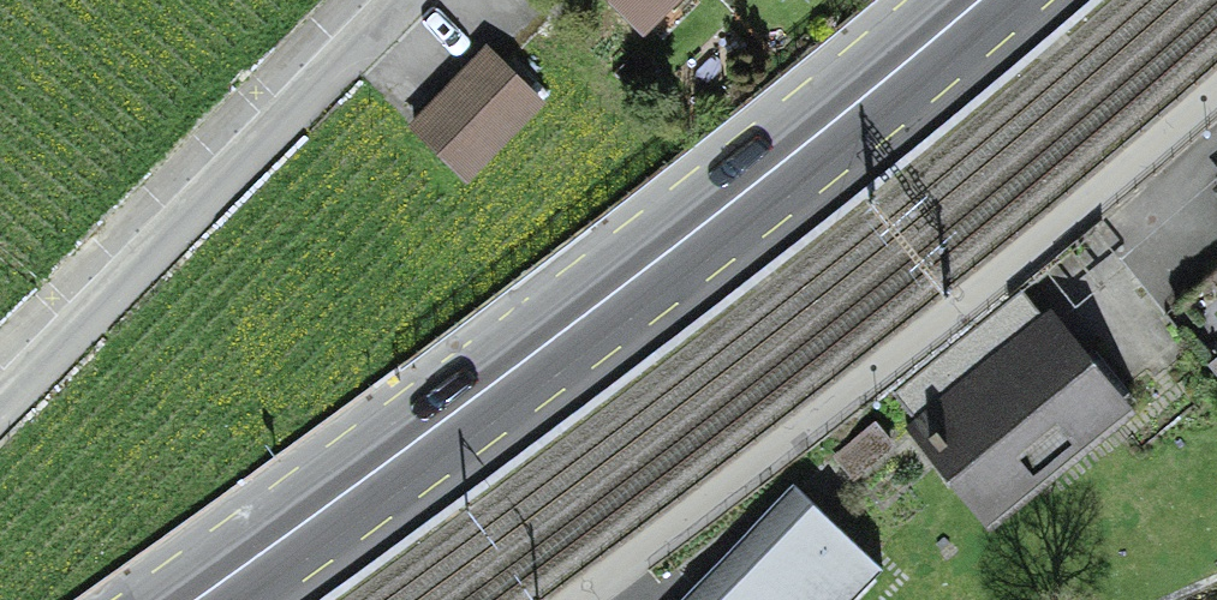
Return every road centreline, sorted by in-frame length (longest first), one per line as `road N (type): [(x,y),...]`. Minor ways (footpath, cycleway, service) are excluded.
road 1 (primary): [(985,0),(459,411),(195,599)]
road 2 (residential): [(1216,92),(555,599)]
road 3 (residential): [(380,0),(0,387)]

